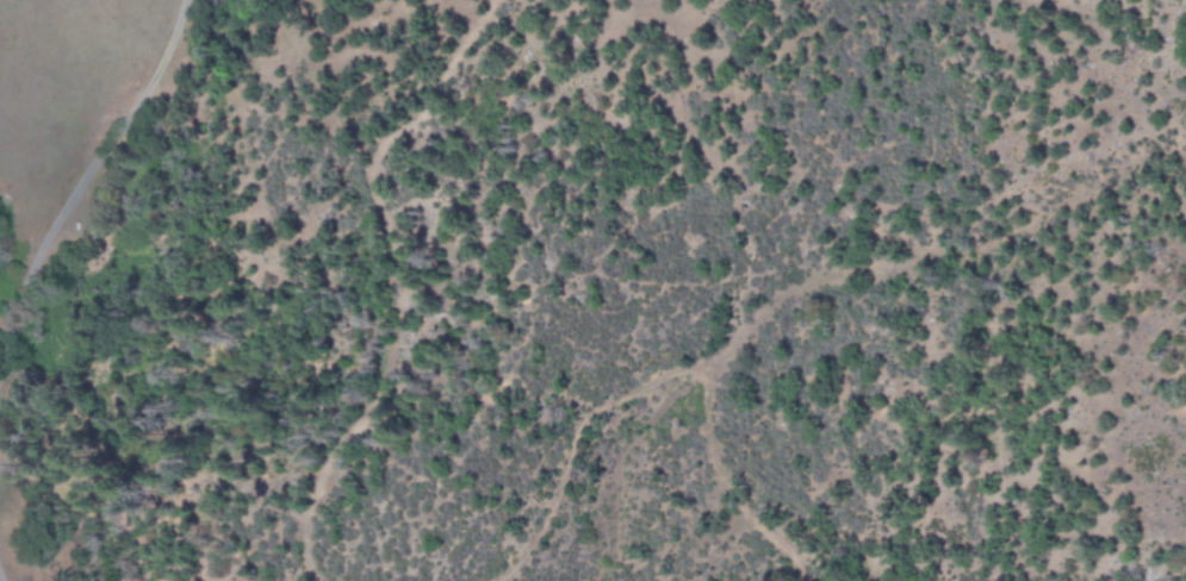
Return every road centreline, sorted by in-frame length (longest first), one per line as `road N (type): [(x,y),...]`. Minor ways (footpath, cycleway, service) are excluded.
road 1 (residential): [(0,327),(14,286),(141,83),(175,0)]

